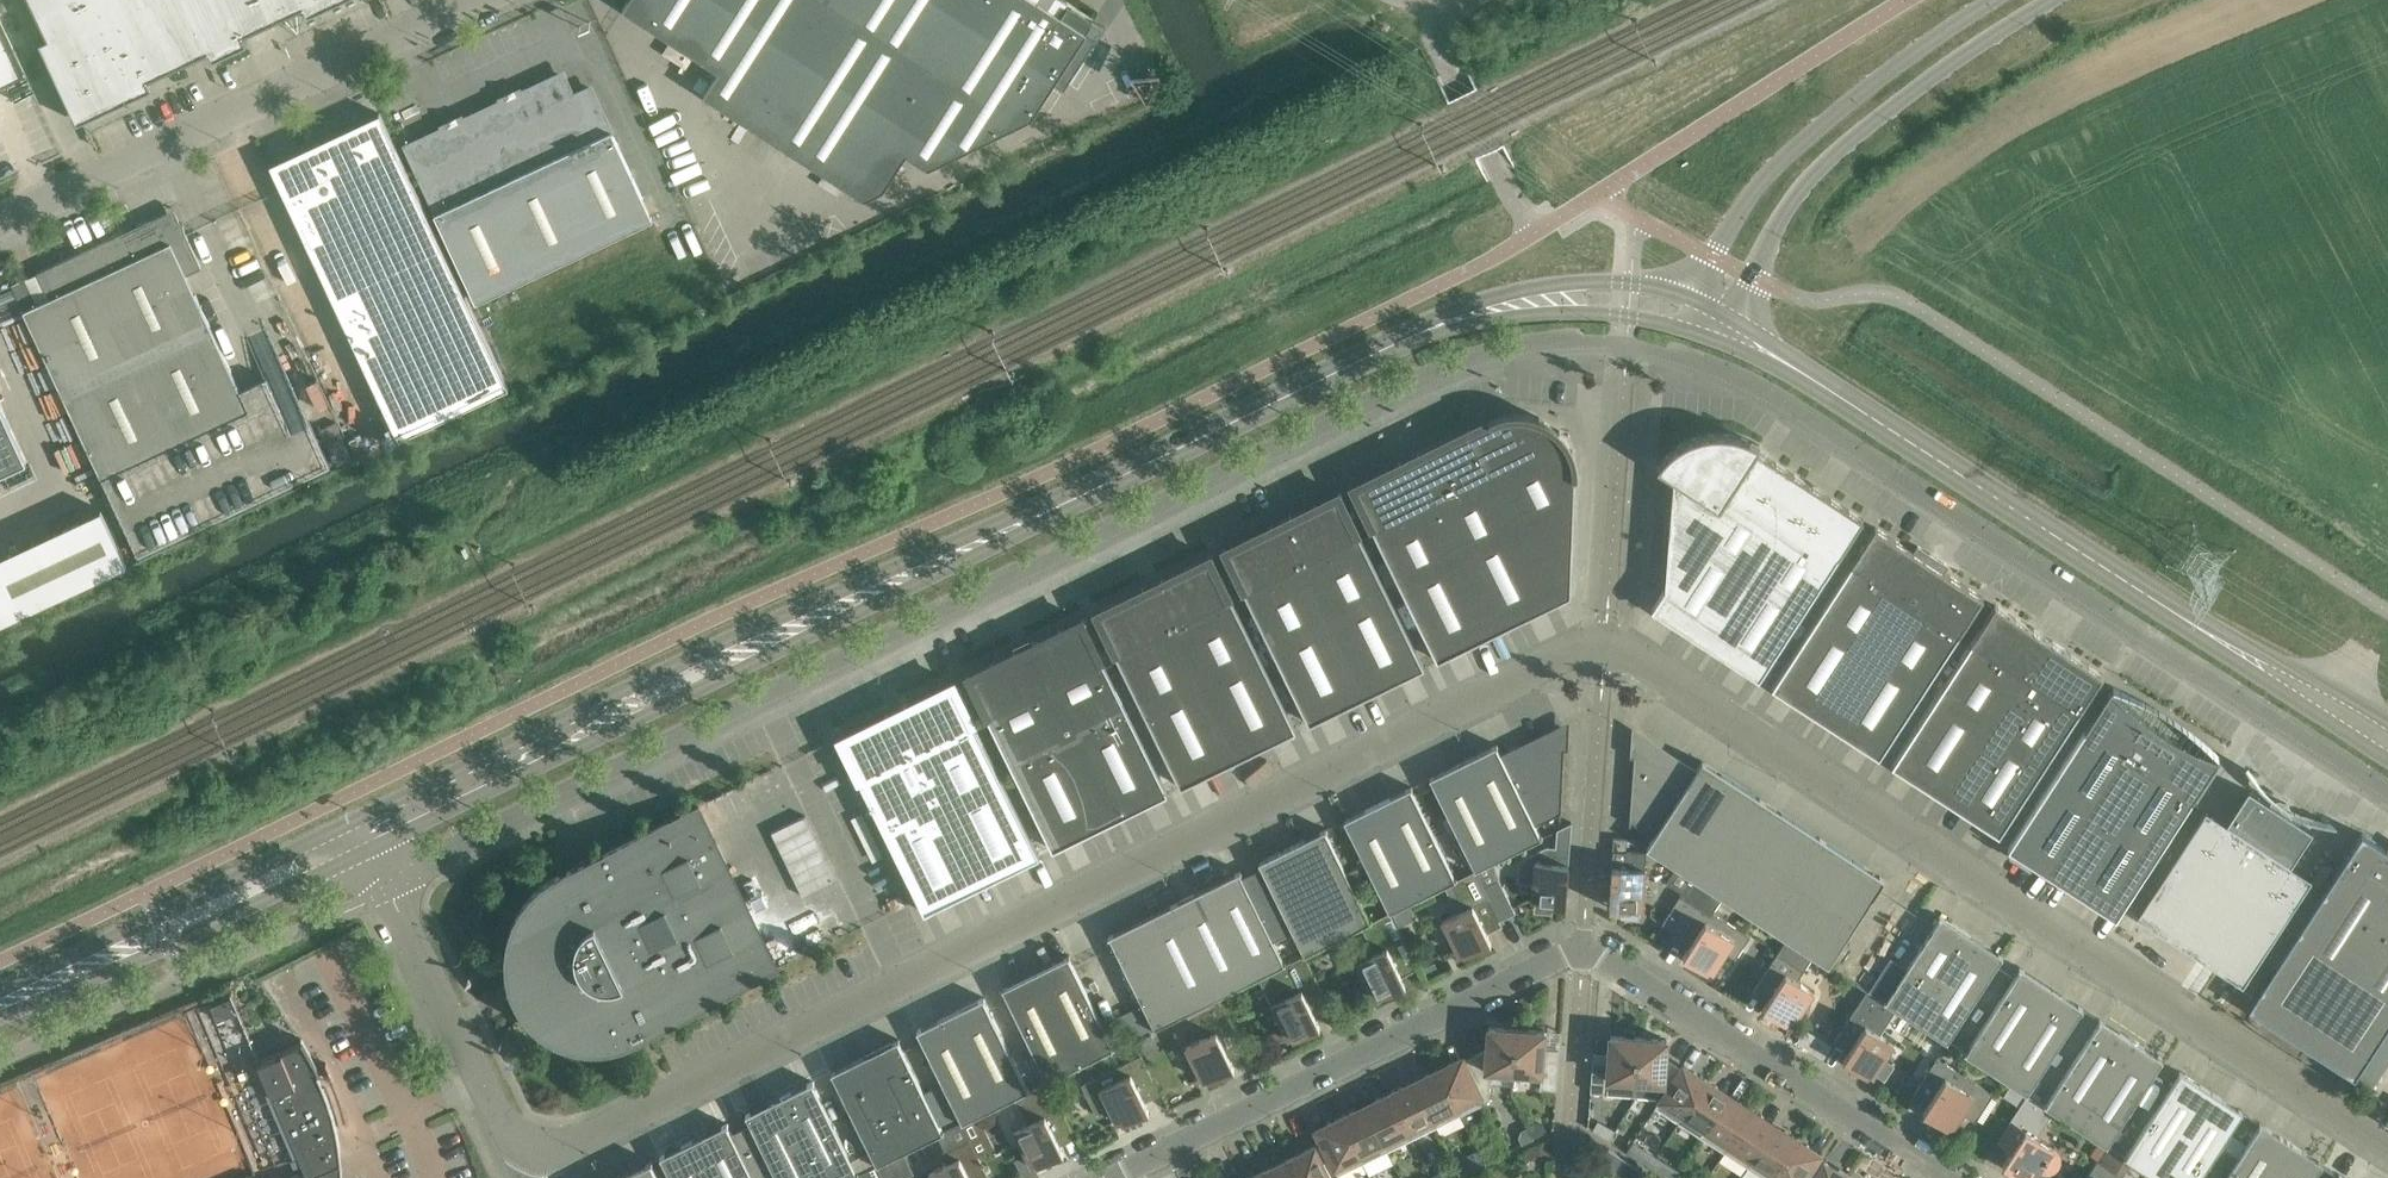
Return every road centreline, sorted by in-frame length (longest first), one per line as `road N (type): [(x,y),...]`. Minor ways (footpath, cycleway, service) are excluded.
road 1 (unclassified): [(537,1150),(573,1144),(1605,642),(2387,1144)]
road 2 (residential): [(1122,1177),(1584,951),(1943,1177)]
road 3 (secondary): [(1073,500),(987,528),(677,664),(352,822)]
road 4 (secondary): [(368,852),(999,545),(1073,500)]
road 5 (unclassified): [(478,0),(0,223)]
road 6 (tertiary): [(1735,321),(1789,206),(1828,162),(2059,0)]
road 7 (tertiary): [(1991,0),(1827,119),(1766,176),(1692,298)]
road 8 (secondary): [(0,1019),(368,852)]
road 9 (secondary): [(352,822),(0,990)]
road 10 (secondary): [(1073,500),(1422,331)]
road 11 (secondary): [(2189,622),(1879,423)]
road 12 (unclassified): [(537,1150),(507,1128),(368,852)]
road 13 (secondary): [(1422,331),(1583,313),(1702,336)]
road 14 (secondary): [(1692,298),(1622,282),(1530,287),(1422,331)]
road 15 (secondary): [(2189,622),(2387,759)]
road 16 (secondary): [(2387,724),(2251,647),(2189,622)]
road 17 (secondary): [(1702,336),(1879,423)]
road 18 (secondary): [(1879,423),(1735,321)]

